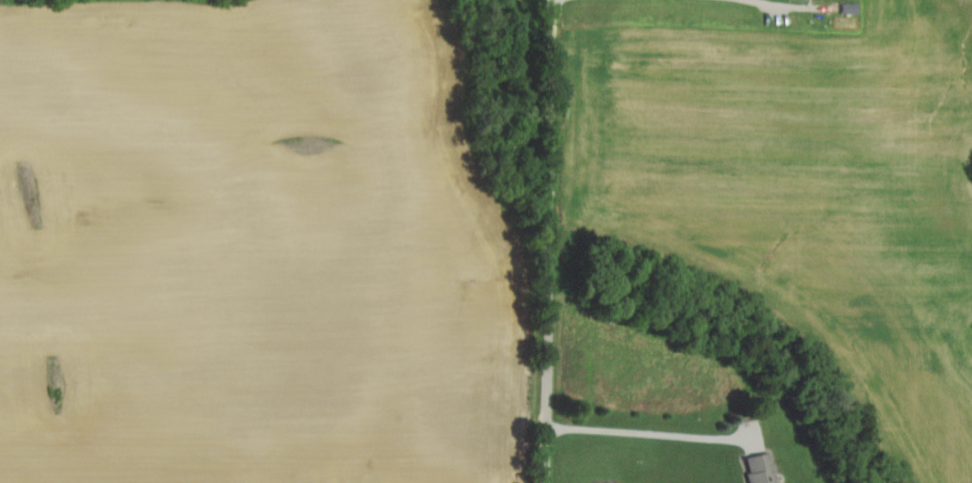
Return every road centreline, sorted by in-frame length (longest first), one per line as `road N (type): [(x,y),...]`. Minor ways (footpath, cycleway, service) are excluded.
road 1 (residential): [(553,0),(546,482)]

